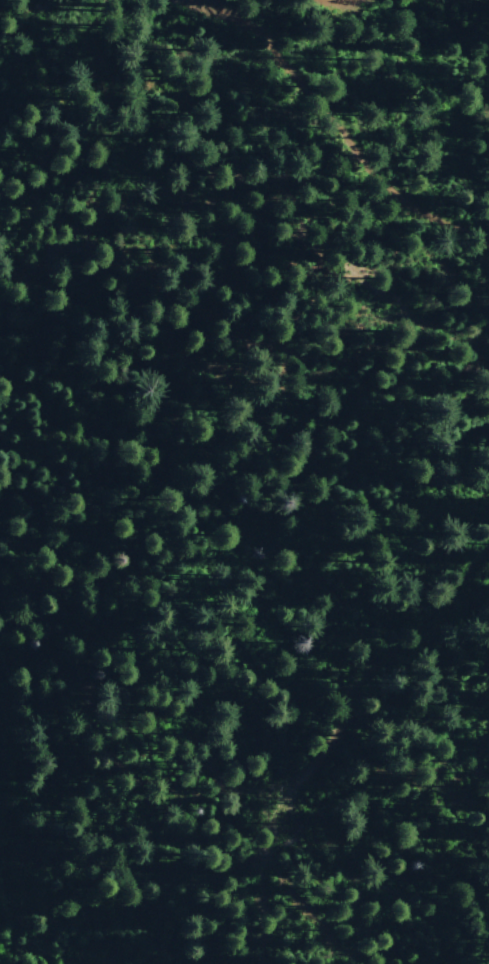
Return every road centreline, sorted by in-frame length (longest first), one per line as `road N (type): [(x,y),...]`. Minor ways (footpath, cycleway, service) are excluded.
road 1 (track): [(488,246),(414,210),(220,0)]

